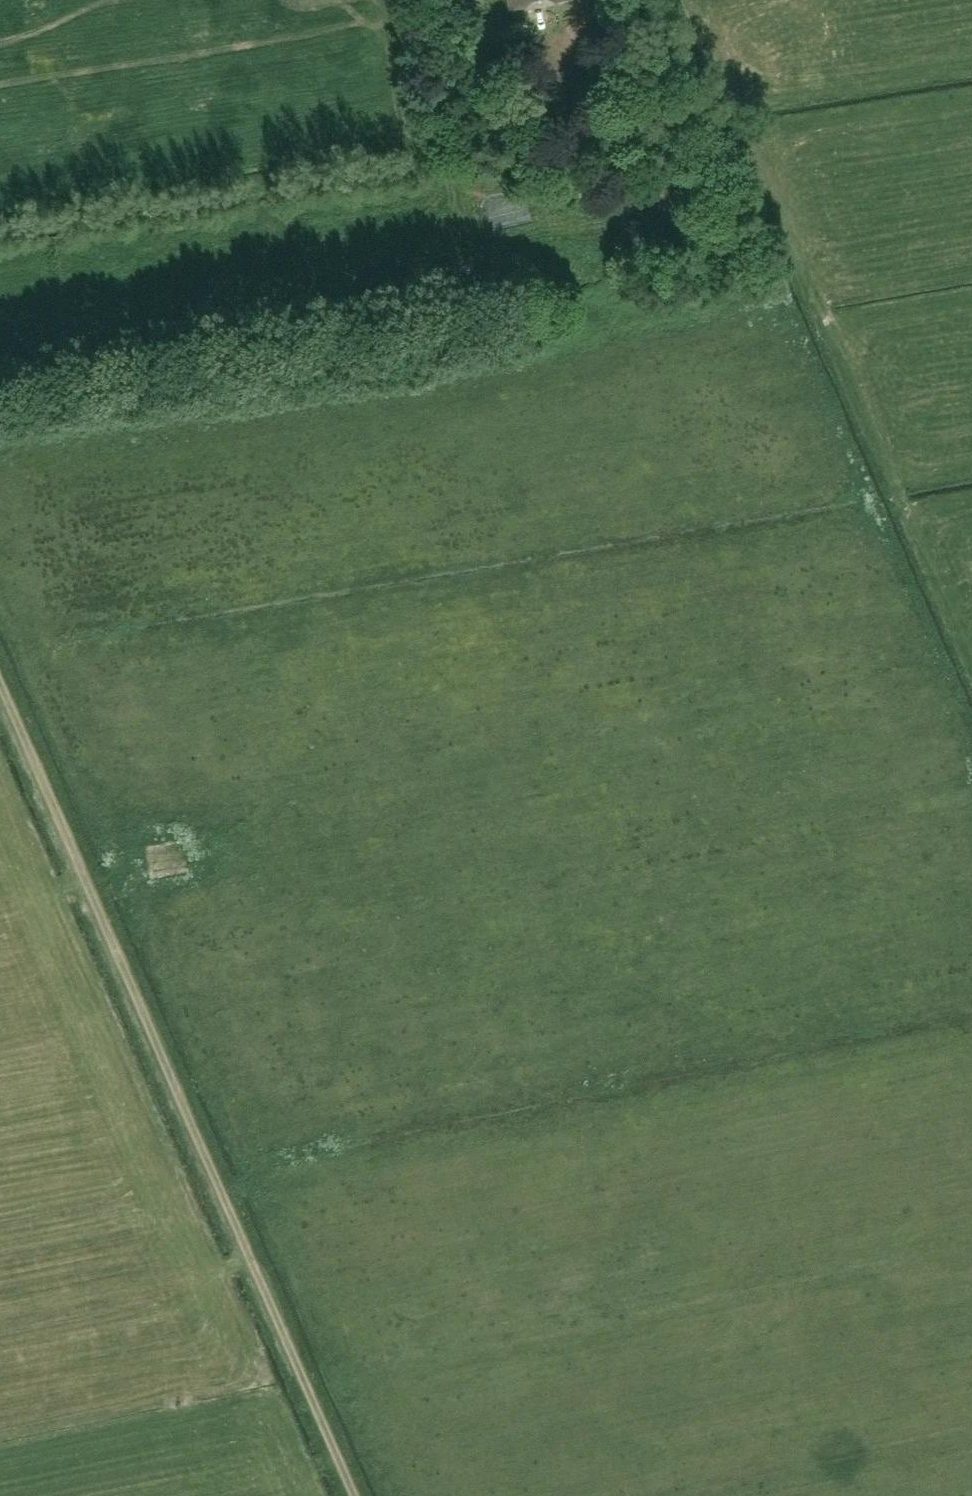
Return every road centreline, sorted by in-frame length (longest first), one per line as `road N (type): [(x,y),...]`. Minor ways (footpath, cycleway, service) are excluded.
road 1 (track): [(0,688),(351,1495)]

